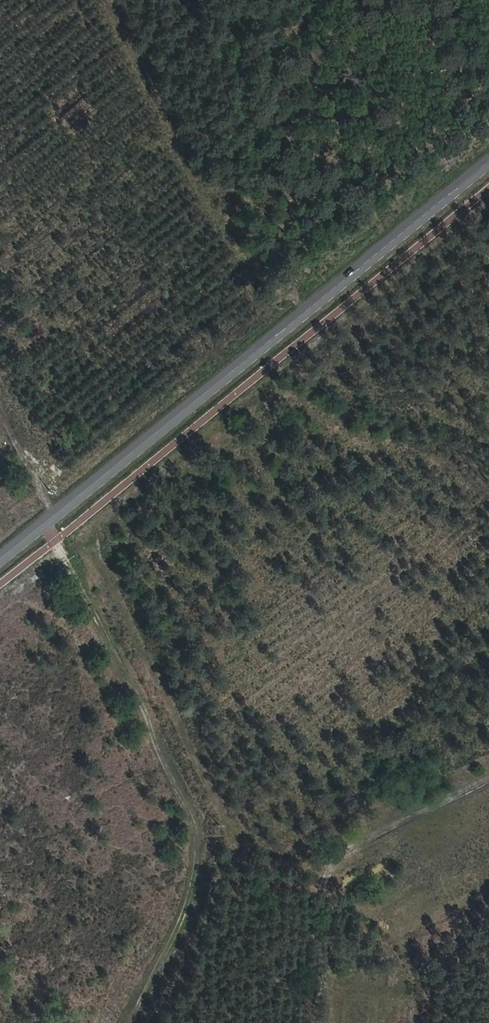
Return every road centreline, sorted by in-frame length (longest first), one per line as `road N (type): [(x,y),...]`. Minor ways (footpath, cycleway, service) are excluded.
road 1 (secondary): [(0,563),(488,165)]
road 2 (track): [(126,1022),(183,926),(200,837),(48,524)]
road 3 (track): [(488,779),(337,859),(325,895),(319,1022)]
road 4 (track): [(337,859),(309,868),(199,862)]
road 5 (track): [(57,516),(0,404)]

